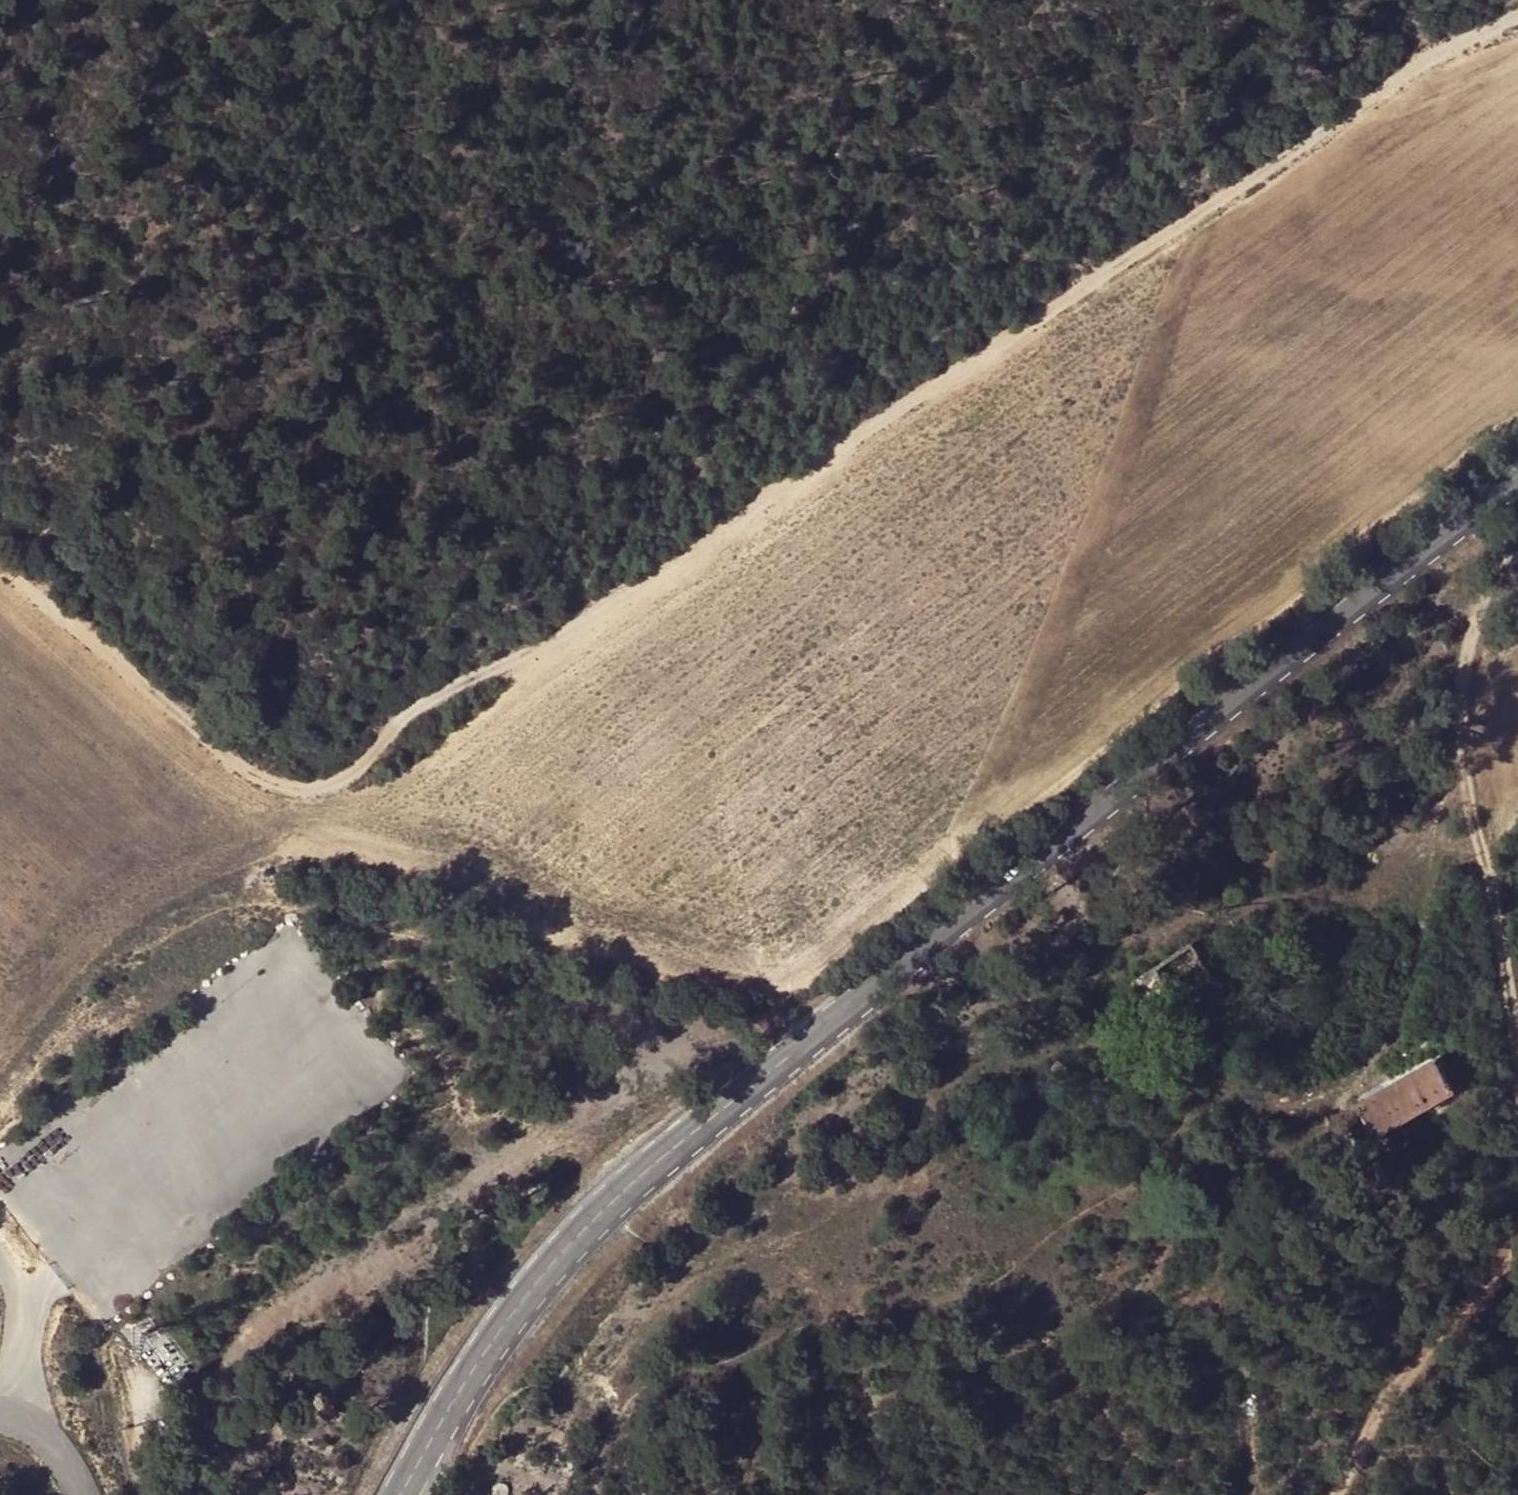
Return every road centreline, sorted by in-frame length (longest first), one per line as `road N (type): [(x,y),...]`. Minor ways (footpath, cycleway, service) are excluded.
road 1 (tertiary): [(1517,486),(699,1124),(570,1248),(479,1363),(402,1494)]
road 2 (track): [(282,787),(0,562)]

